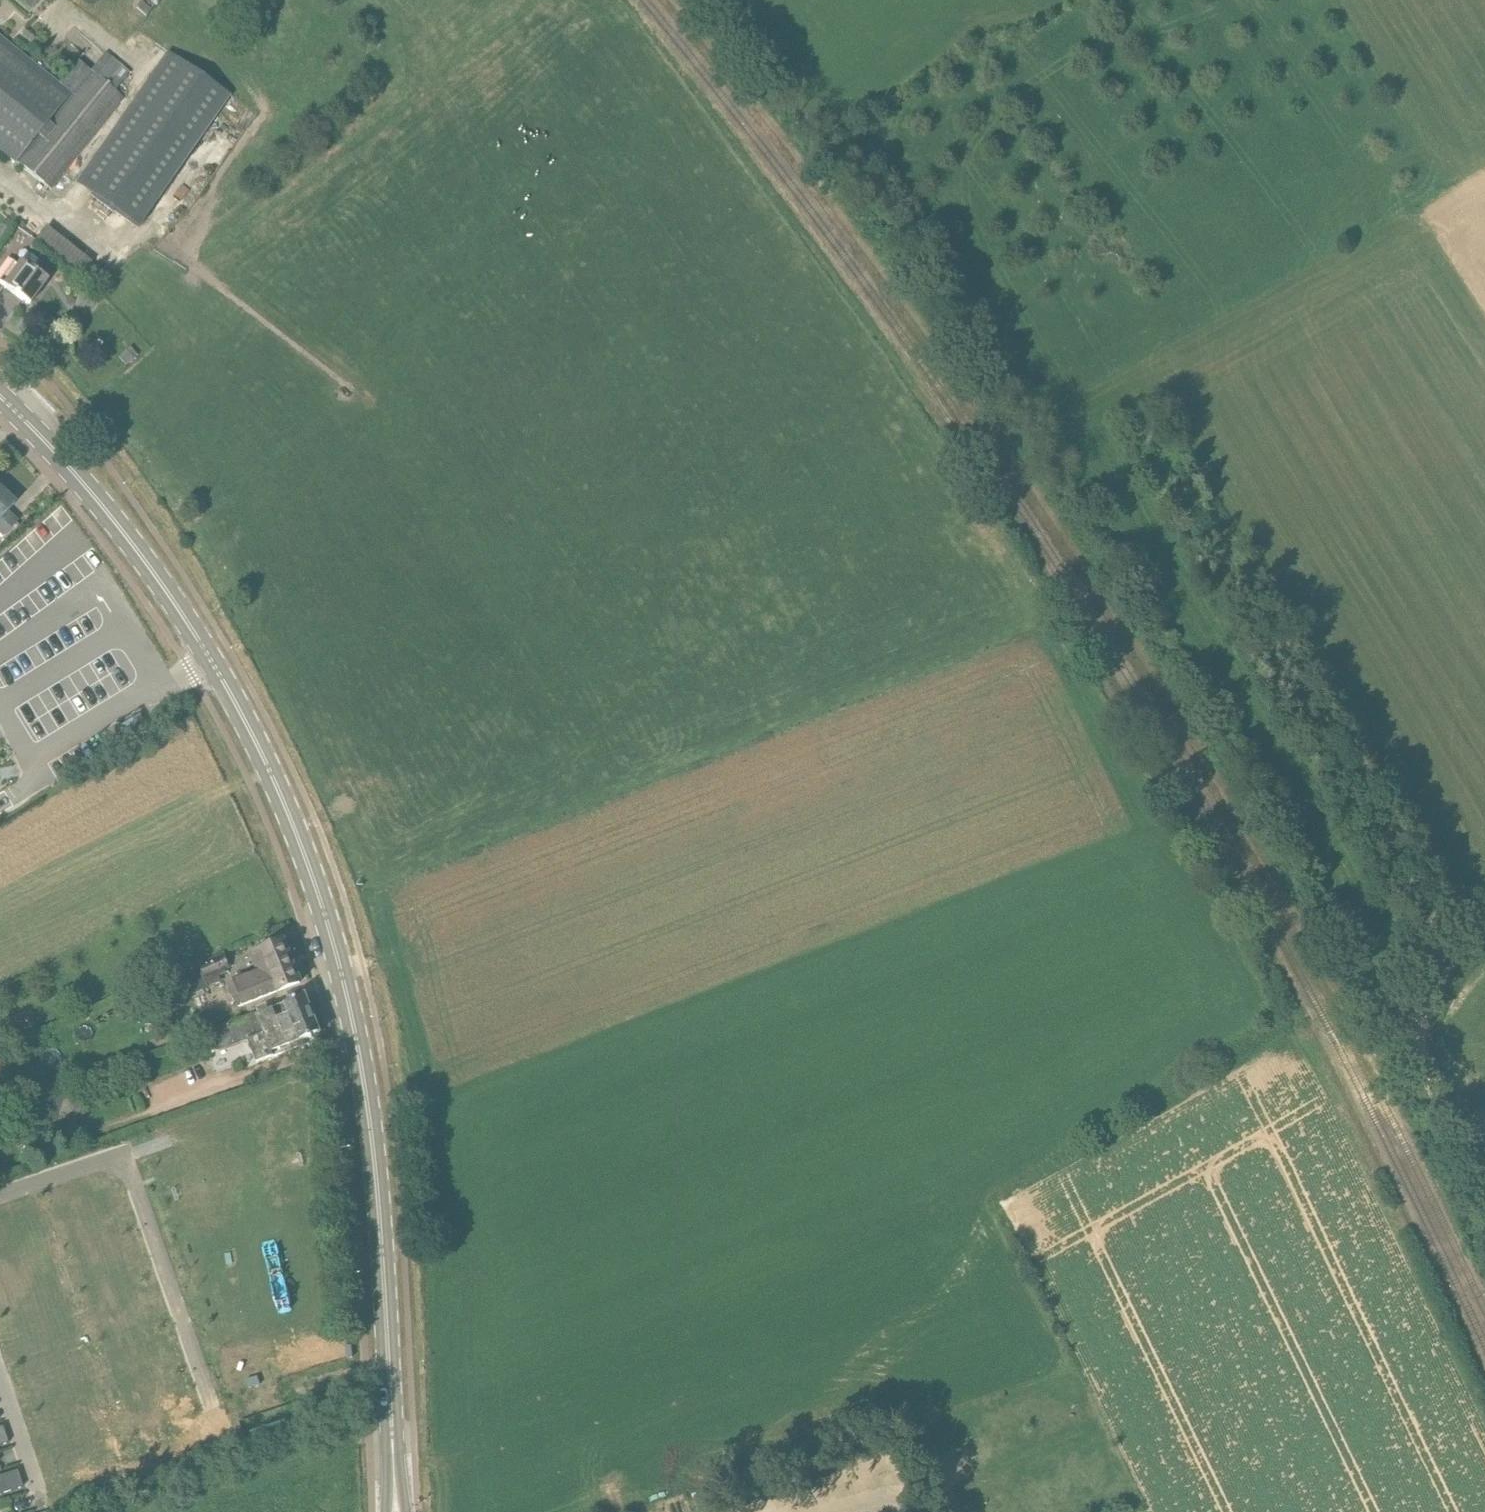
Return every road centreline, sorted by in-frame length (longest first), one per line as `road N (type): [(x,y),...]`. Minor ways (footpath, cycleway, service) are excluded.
road 1 (secondary): [(393,1454),(371,1127),(343,980),(310,868),(262,752),(176,603),(92,493),(0,396)]
road 2 (unclassified): [(1421,1010),(1425,1069),(1484,1179)]

